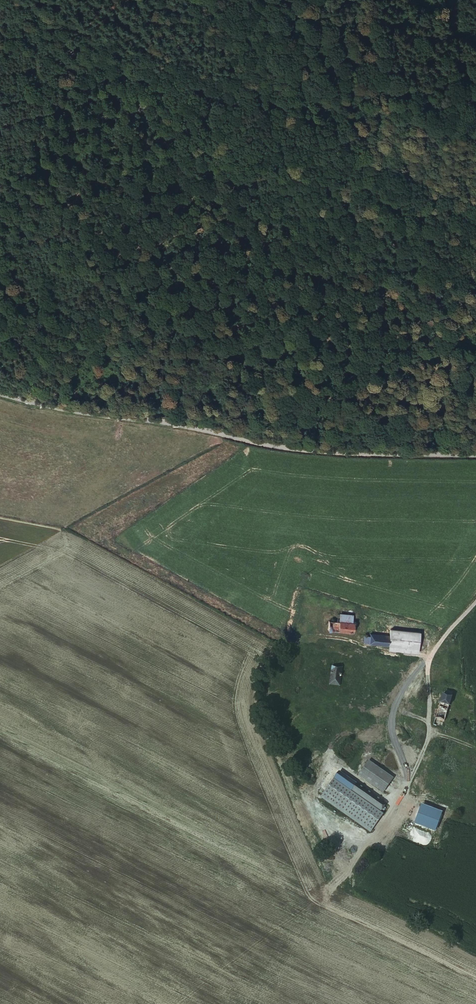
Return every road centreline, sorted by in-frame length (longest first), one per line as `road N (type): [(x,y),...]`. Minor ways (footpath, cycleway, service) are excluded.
road 1 (track): [(475,343),(403,300),(338,245),(273,213),(197,136),(97,76),(17,0)]
road 2 (unclassified): [(475,455),(283,446),(0,392)]
road 3 (track): [(475,601),(433,650),(428,731),(400,796)]

